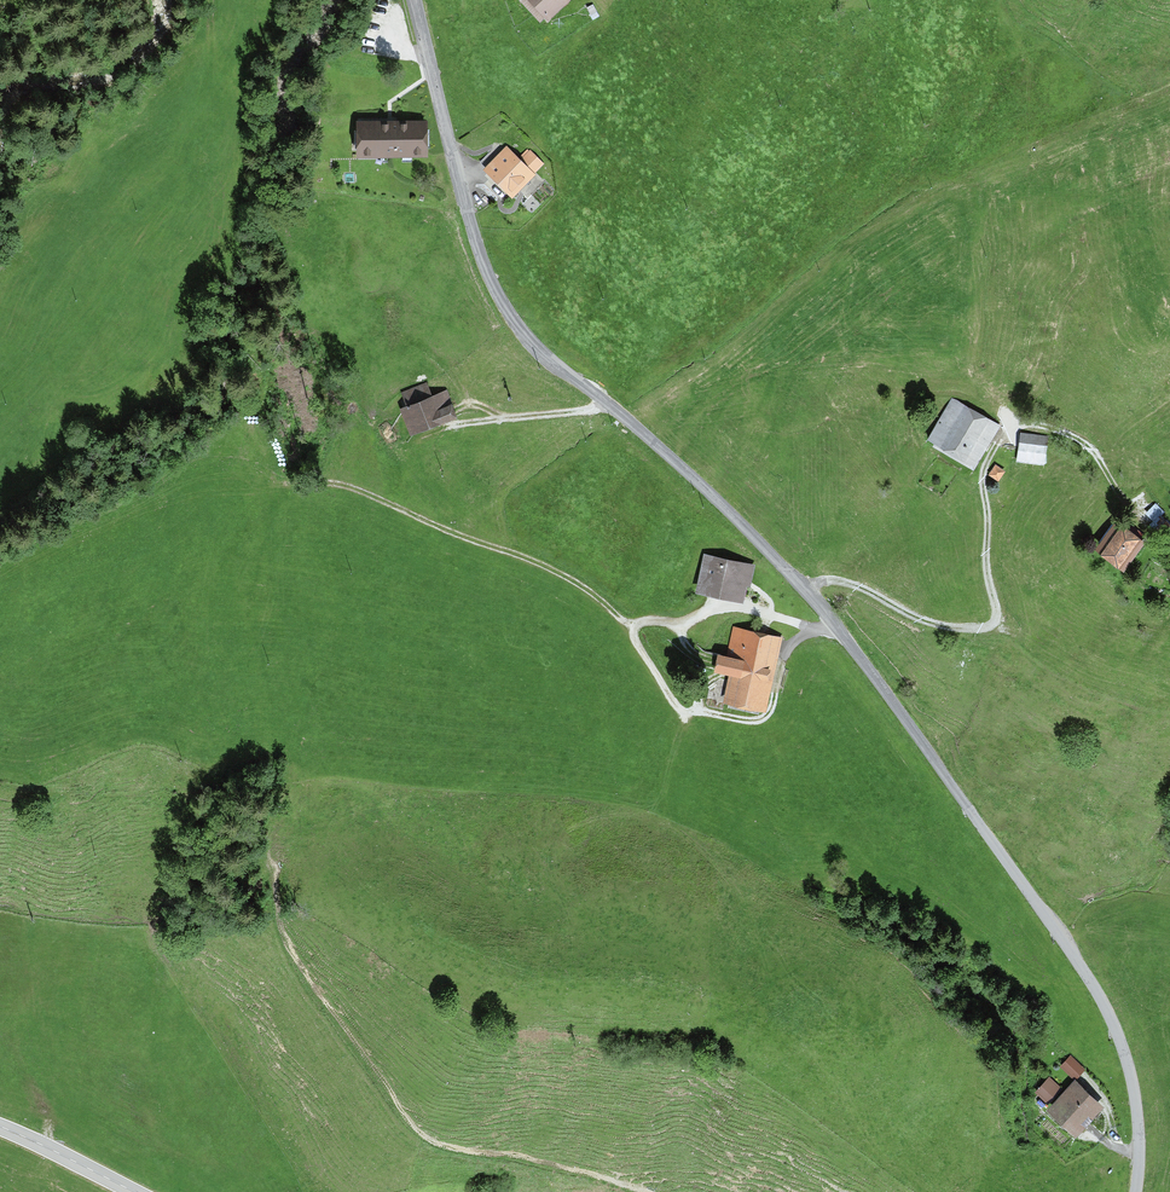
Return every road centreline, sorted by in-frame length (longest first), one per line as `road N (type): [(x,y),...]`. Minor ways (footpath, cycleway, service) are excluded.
road 1 (unclassified): [(1135,1191),(1130,1076),(1086,973),(806,590),(677,462),(543,356),(499,296),(467,209),(415,0)]
road 2 (track): [(1156,538),(1086,444),(1024,425),(1003,439),(983,478),(993,623),(939,625),(836,580),(806,590)]
road 3 (track): [(343,488),(536,563),(634,628)]
road 4 (track): [(685,713),(634,628),(681,625),(717,606),(823,632),(837,626)]
road 5 (track): [(454,426),(609,404)]
road 6 (tertiary): [(0,1127),(135,1191)]

